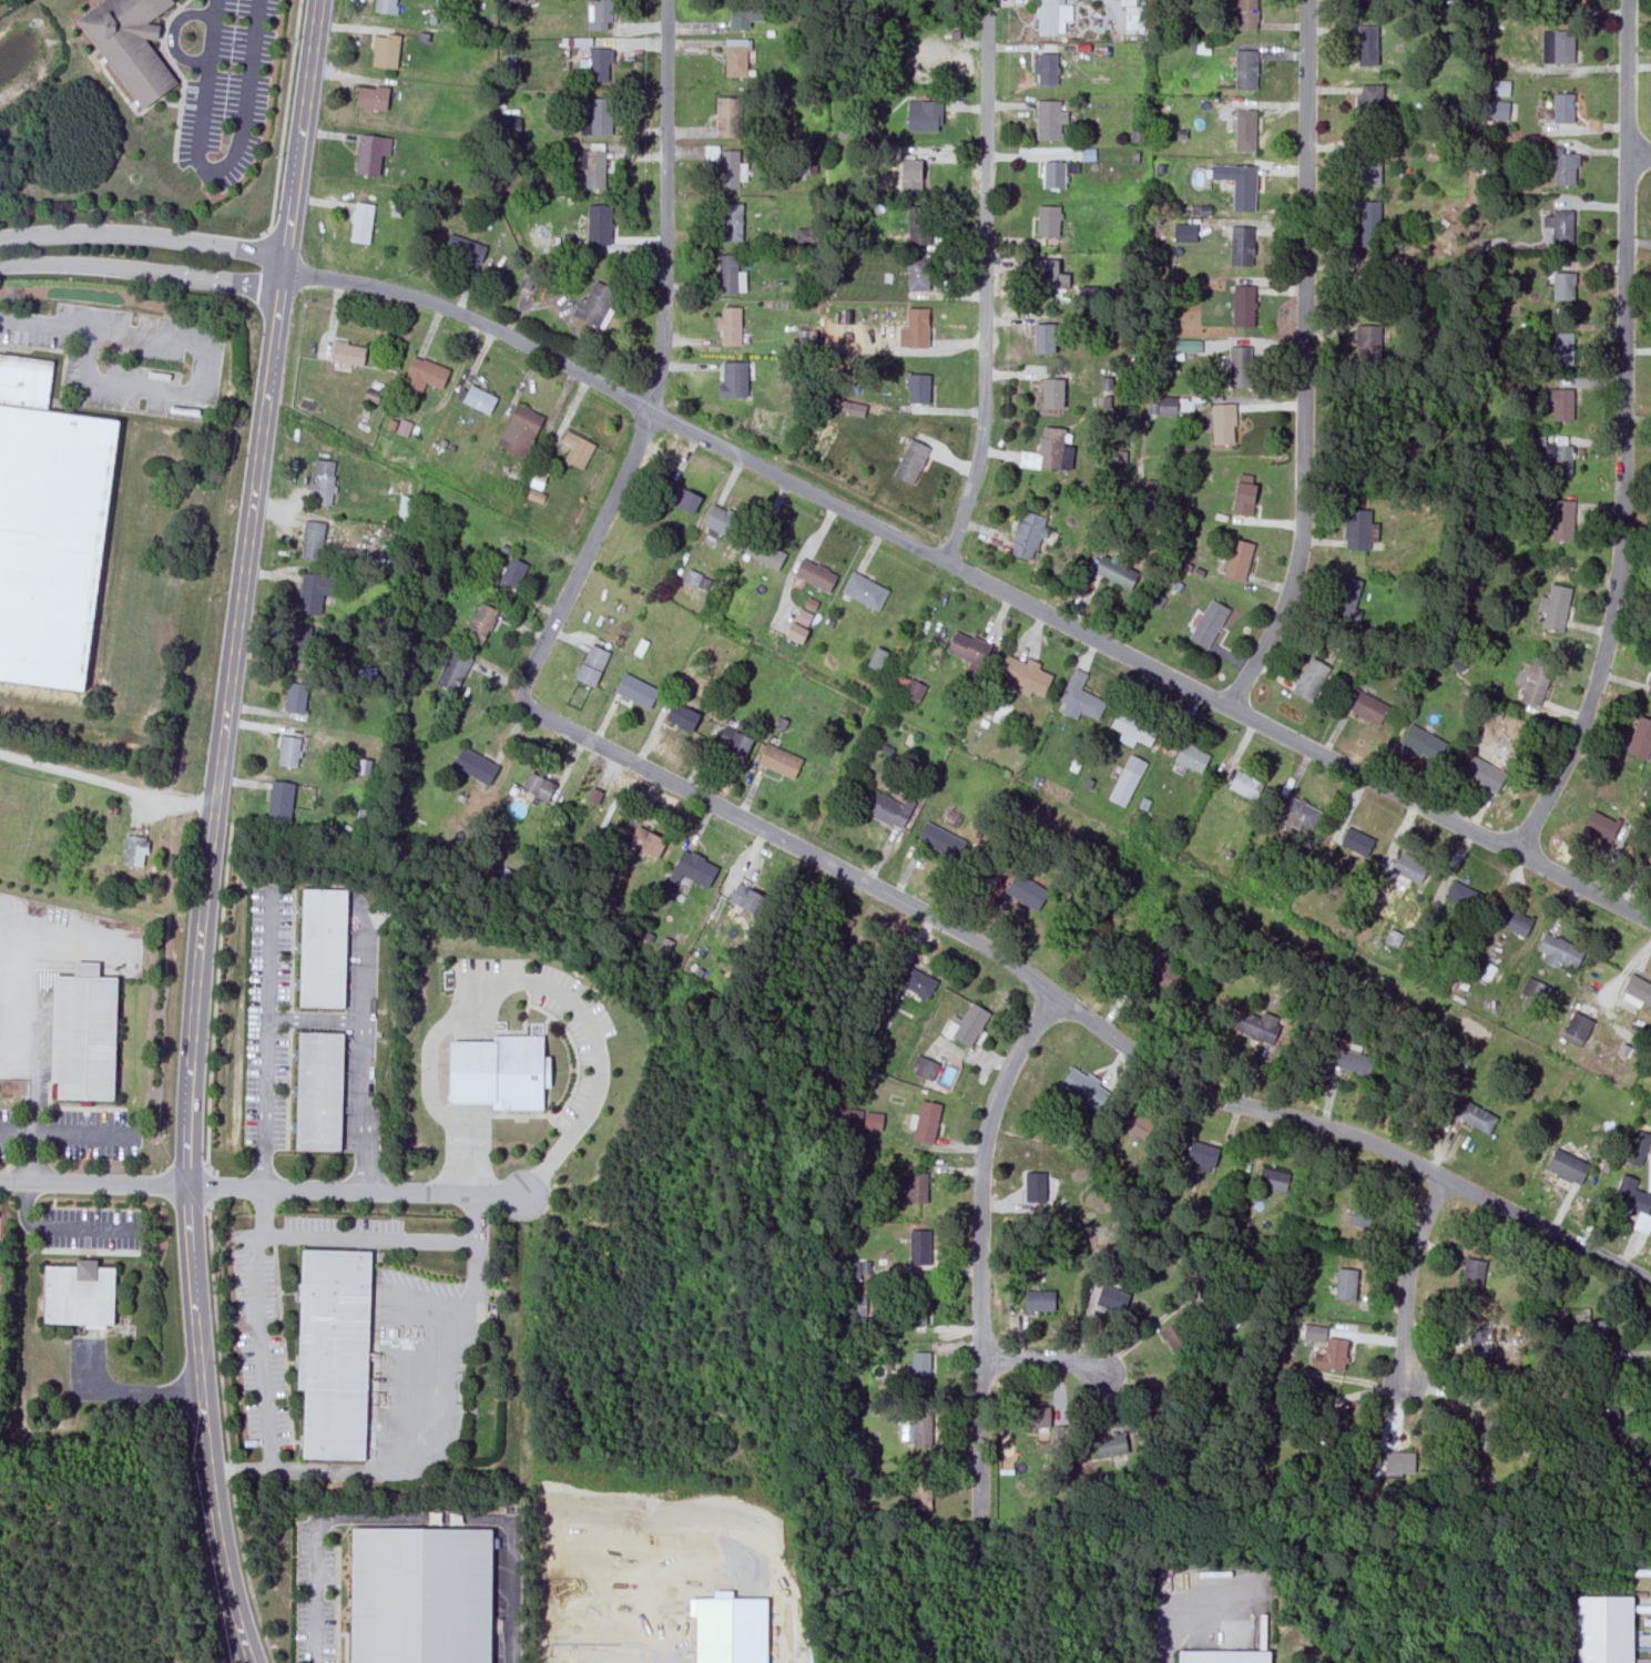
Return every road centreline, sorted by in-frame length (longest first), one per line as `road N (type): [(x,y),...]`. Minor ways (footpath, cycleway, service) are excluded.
road 1 (residential): [(279,274),(425,299),(501,333),(1650,923)]
road 2 (residential): [(522,697),(536,714),(921,909),(1176,1082),(1383,1149),(1650,1287)]
road 3 (residential): [(522,697),(528,670),(633,455),(655,385),(667,0)]
road 4 (residential): [(1230,707),(1282,606),(1300,545),(1307,0)]
road 5 (residential): [(1517,855),(1580,726),(1616,586),(1627,155)]
road 6 (tertiary): [(251,1662),(225,1570),(200,1374),(187,1187),(191,1062)]
road 7 (residential): [(942,561),(975,473),(982,406),(986,0)]
road 8 (tertiary): [(191,1062),(253,499)]
road 9 (residential): [(984,1512),(984,1149),(1007,1071),(1054,993)]
road 10 (tertiary): [(253,499),(316,0)]
road 11 (track): [(809,1662),(777,1521),(767,1513),(726,1498),(542,1467),(522,1455)]
road 12 (residential): [(187,1187),(526,1196)]
road 13 (residential): [(281,261),(105,237),(0,242)]
road 14 (residential): [(0,266),(108,267),(277,286)]
road 15 (residential): [(1443,1182),(1410,1261),(1403,1384)]
road 16 (residential): [(187,1187),(0,1182)]
road 17 (residential): [(1627,155),(1626,0)]
road 18 (residential): [(979,1354),(1098,1369)]

